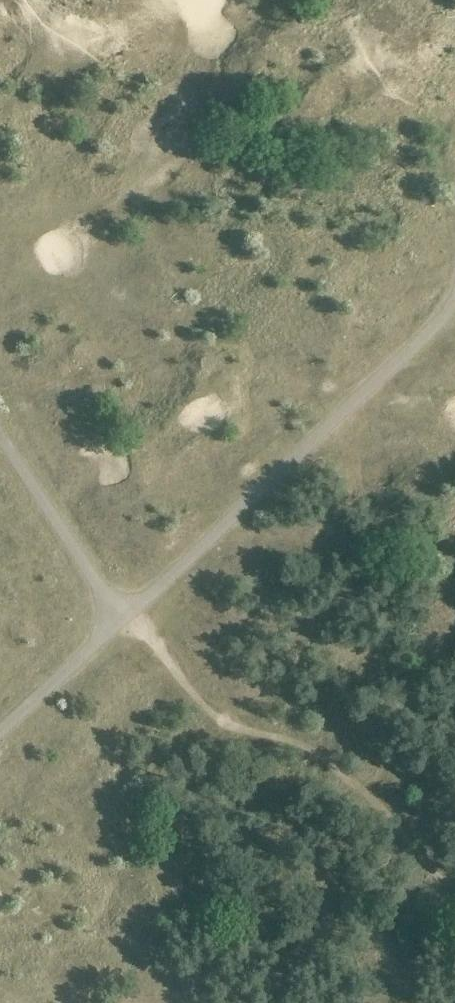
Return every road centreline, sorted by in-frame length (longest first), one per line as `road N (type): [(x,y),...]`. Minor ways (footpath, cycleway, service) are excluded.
road 1 (track): [(0,732),(454,298)]
road 2 (track): [(0,437),(122,620)]

